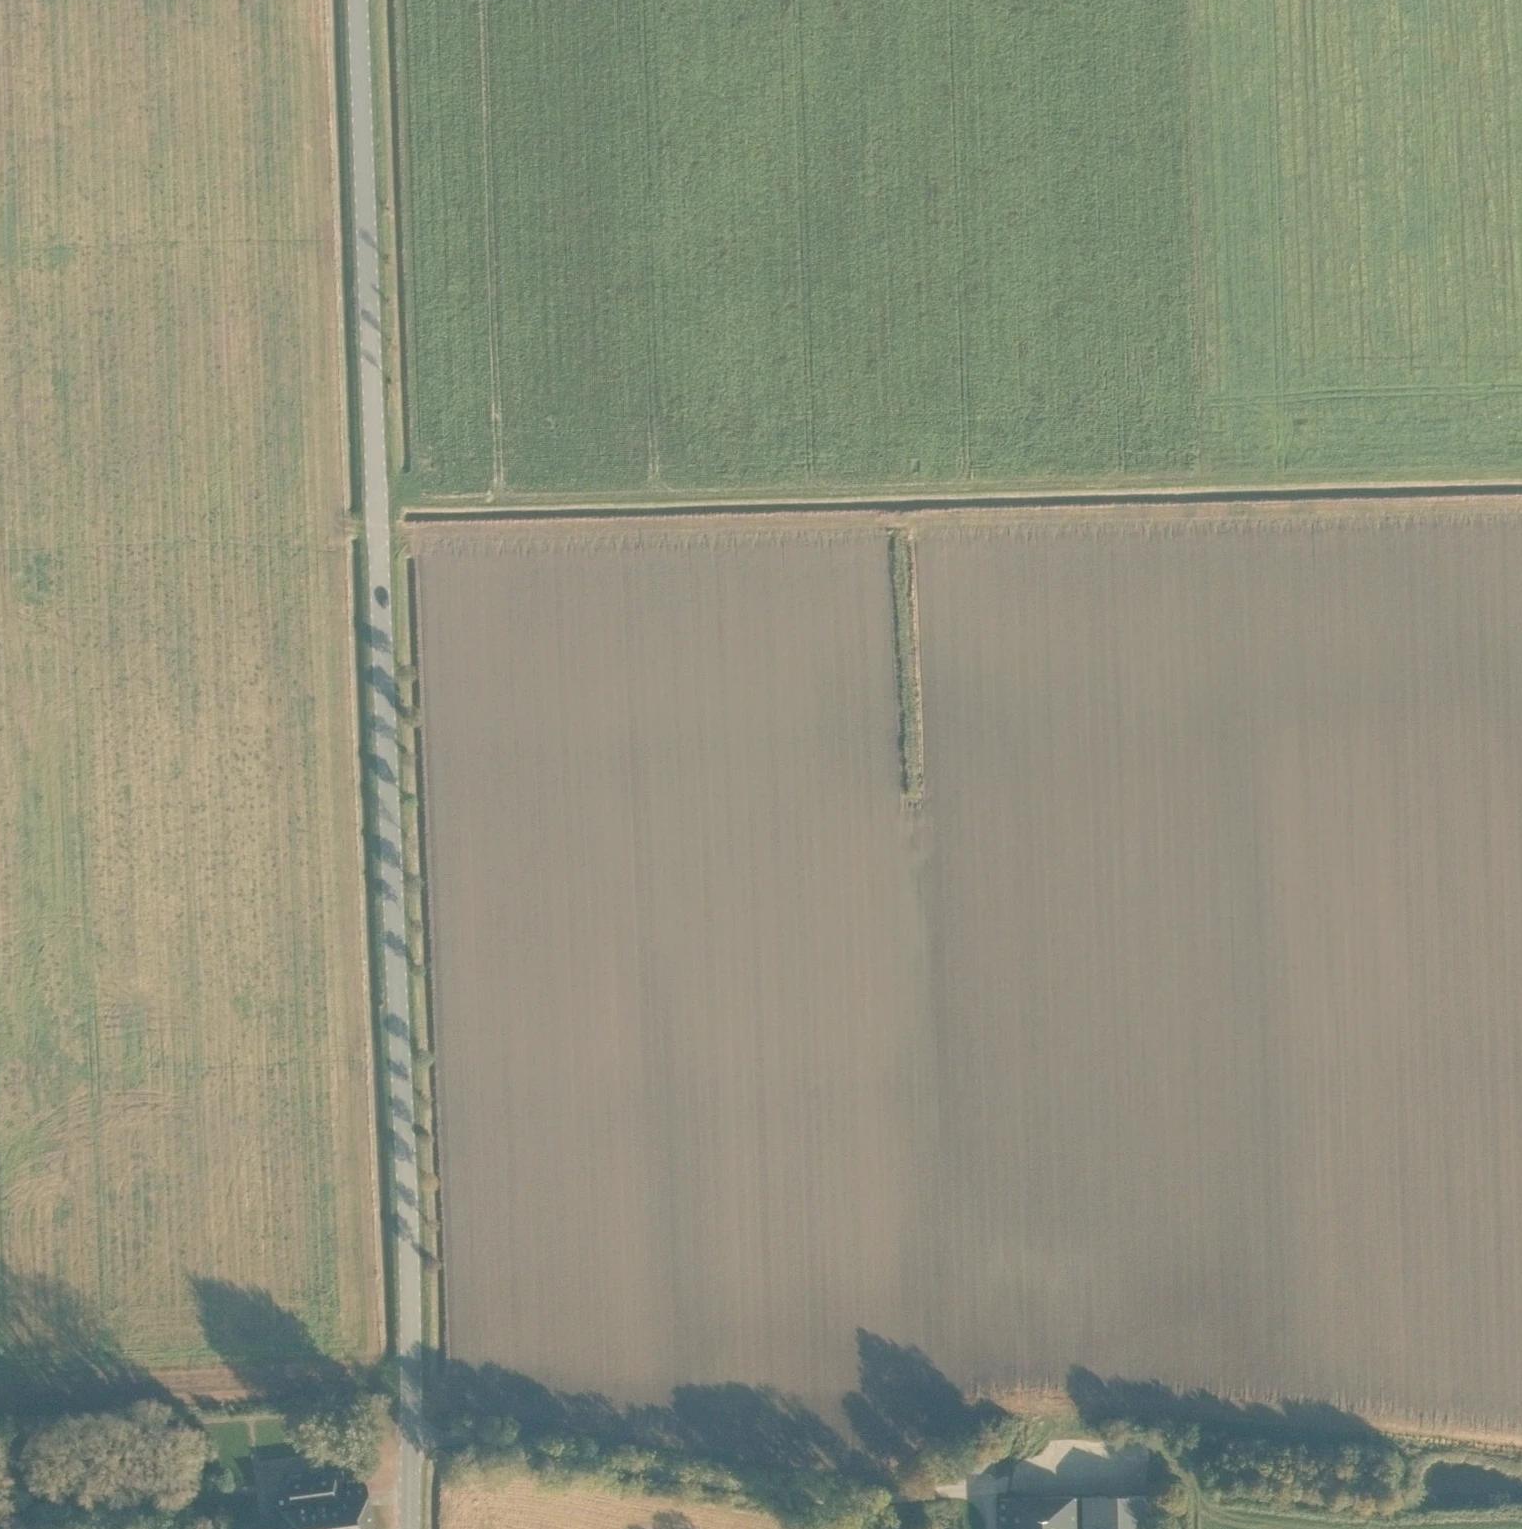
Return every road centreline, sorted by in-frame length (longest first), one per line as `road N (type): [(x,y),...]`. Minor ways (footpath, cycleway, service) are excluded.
road 1 (tertiary): [(414,1528),(417,1432),(365,0)]

